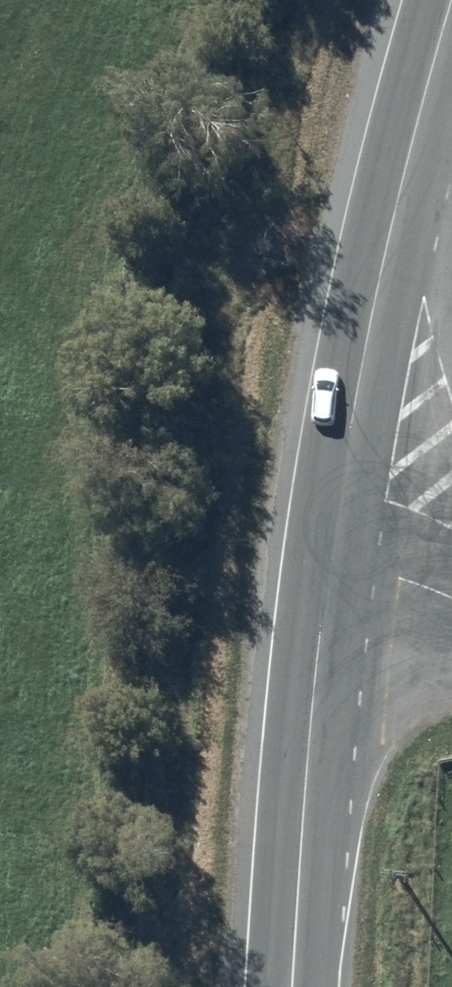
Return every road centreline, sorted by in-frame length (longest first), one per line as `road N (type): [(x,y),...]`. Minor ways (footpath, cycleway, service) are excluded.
road 1 (primary): [(294,986),(328,560)]
road 2 (primary): [(328,560),(414,142)]
road 3 (primary): [(414,142),(451,287)]
road 4 (primary): [(414,142),(451,16)]
road 5 (tertiary): [(328,560),(401,576),(451,597)]

